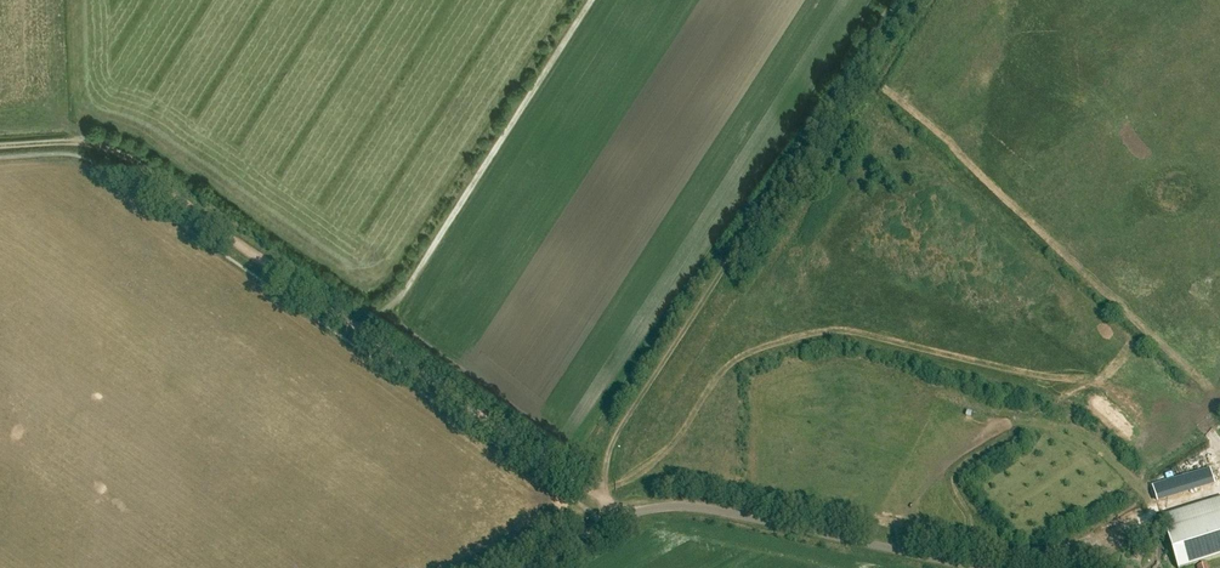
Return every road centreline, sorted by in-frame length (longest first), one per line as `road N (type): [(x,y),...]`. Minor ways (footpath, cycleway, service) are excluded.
road 1 (track): [(604,505),(109,154),(0,148)]
road 2 (track): [(893,0),(612,445),(604,505)]
road 3 (unclassified): [(975,567),(692,509),(615,514)]

